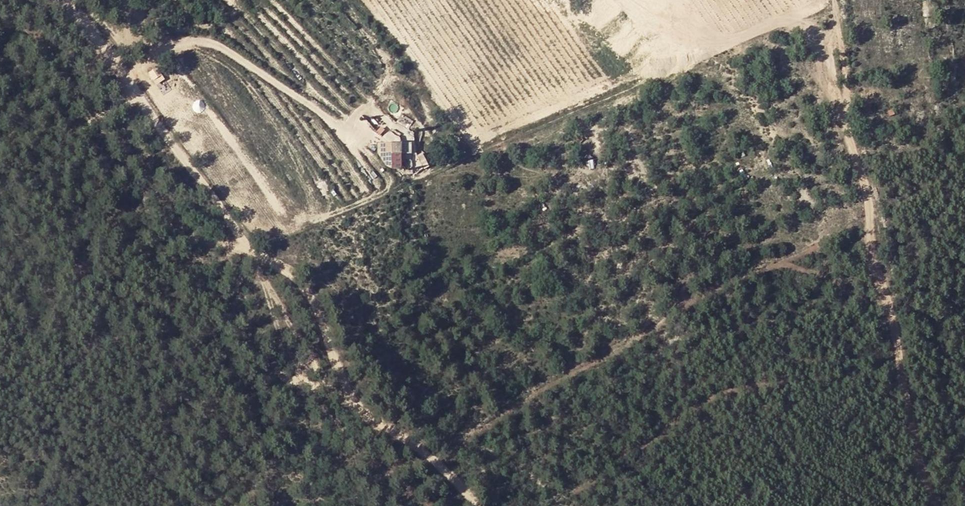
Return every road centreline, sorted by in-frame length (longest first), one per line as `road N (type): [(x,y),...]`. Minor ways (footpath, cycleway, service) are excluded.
road 1 (track): [(486,505),(353,394),(313,292),(245,241),(105,40),(67,0)]
road 2 (track): [(931,505),(888,293),(867,255),(870,201),(844,135),(836,13)]

